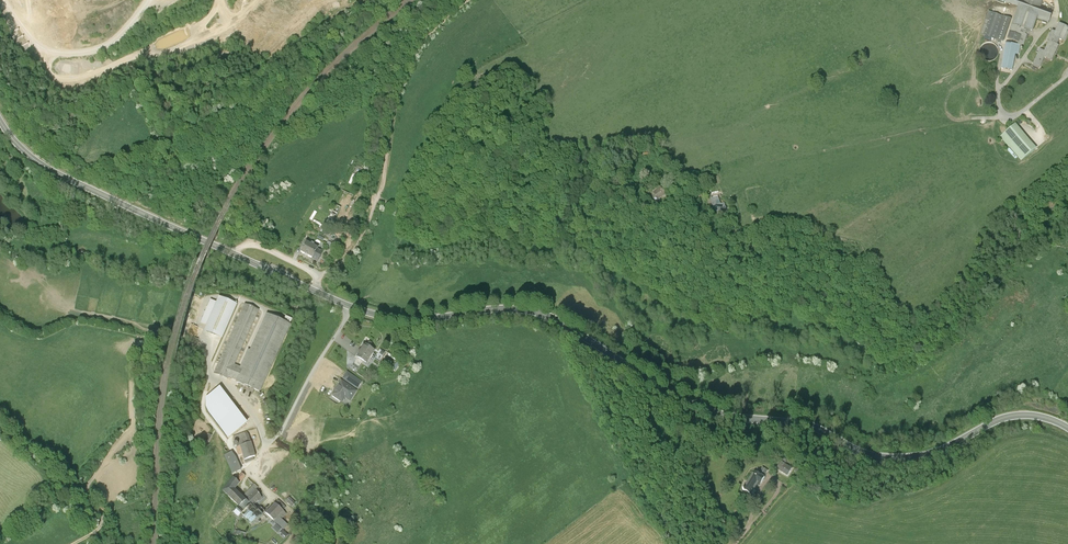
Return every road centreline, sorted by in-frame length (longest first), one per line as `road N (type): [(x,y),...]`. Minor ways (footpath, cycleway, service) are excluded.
road 1 (secondary): [(351,308),(409,320),(533,314),(690,405),(731,419),(807,424),(899,461),(927,456),(991,422),(1039,416),(1067,428)]
road 2 (track): [(265,446),(246,403),(214,380),(198,341),(173,328),(144,329),(131,357),(132,427),(83,488),(102,516),(97,530)]
road 3 (secondary): [(0,122),(45,168),(351,308)]
road 4 (track): [(676,543),(569,351),(508,311)]
road 5 (unclassified): [(295,513),(259,486),(258,461),(351,308)]
road 6 (track): [(378,199),(407,69),(427,36),(469,0)]
road 7 (track): [(1067,77),(1015,117),(1000,106),(1001,90),(1052,24),(1056,0)]

